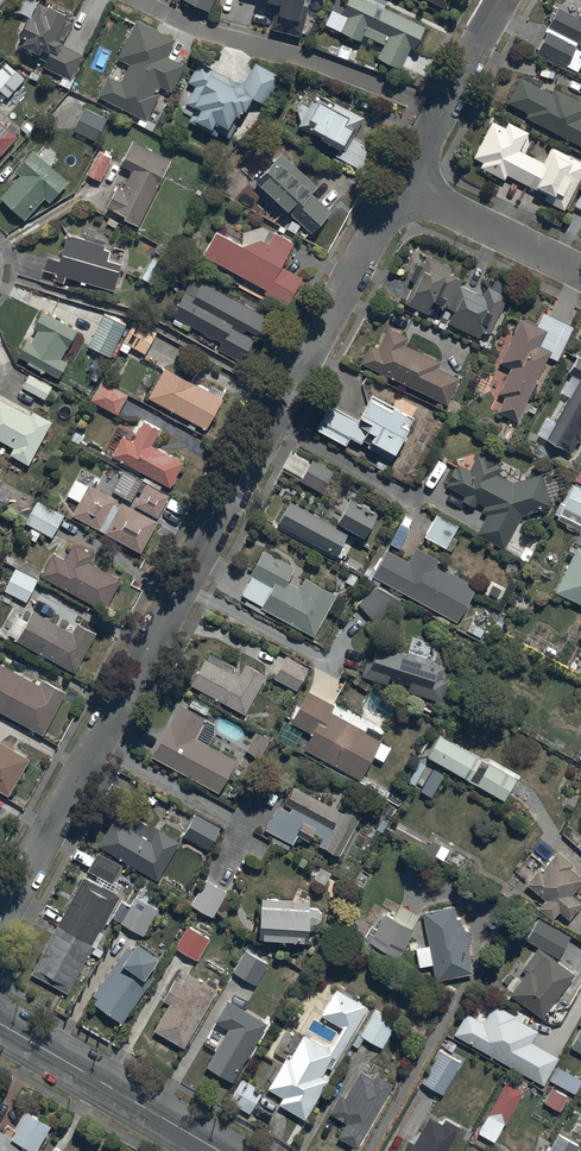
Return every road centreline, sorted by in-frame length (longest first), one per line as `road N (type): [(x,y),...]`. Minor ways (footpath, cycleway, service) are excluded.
road 1 (residential): [(0,922),(403,186)]
road 2 (residential): [(139,0),(198,28),(447,108)]
road 3 (residential): [(0,1024),(218,1150)]
road 4 (residential): [(403,186),(580,272)]
road 5 (residential): [(447,108),(507,0)]

